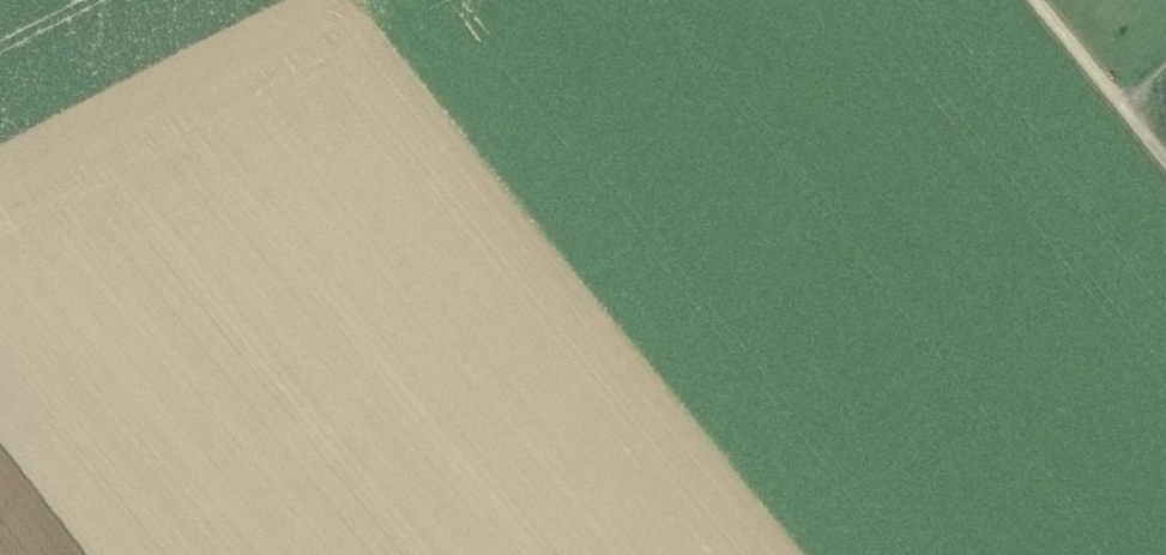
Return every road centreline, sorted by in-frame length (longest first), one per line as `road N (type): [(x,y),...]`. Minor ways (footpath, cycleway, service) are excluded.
road 1 (track): [(1046,0),(1165,146)]

